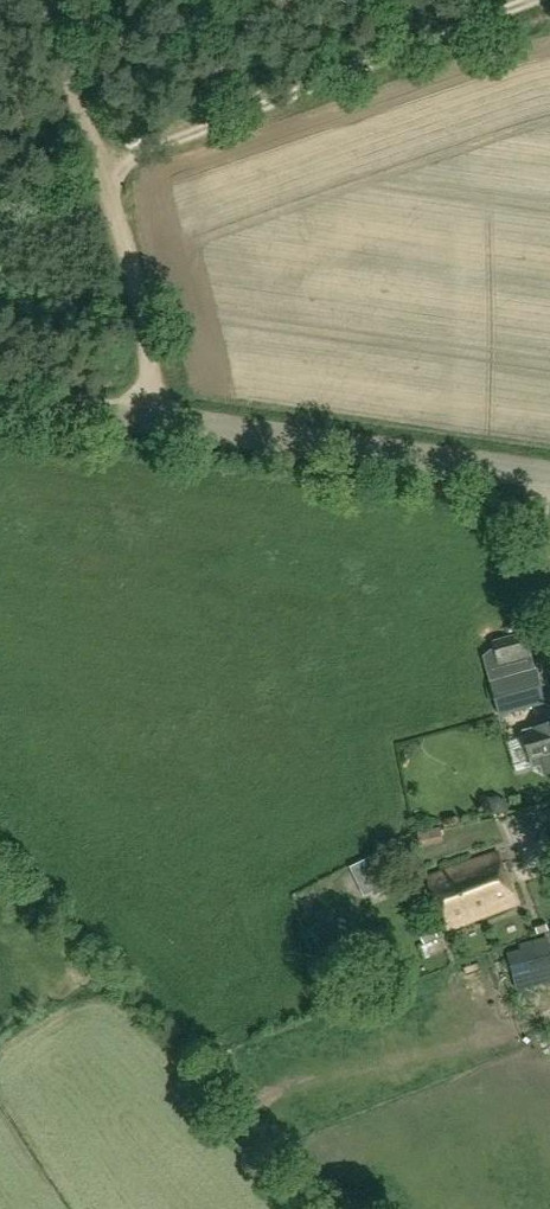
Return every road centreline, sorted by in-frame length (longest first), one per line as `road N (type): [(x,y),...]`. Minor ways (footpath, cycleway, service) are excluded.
road 1 (unclassified): [(0,397),(549,477)]
road 2 (track): [(99,178),(513,0)]
road 3 (track): [(38,0),(146,341),(142,419)]

